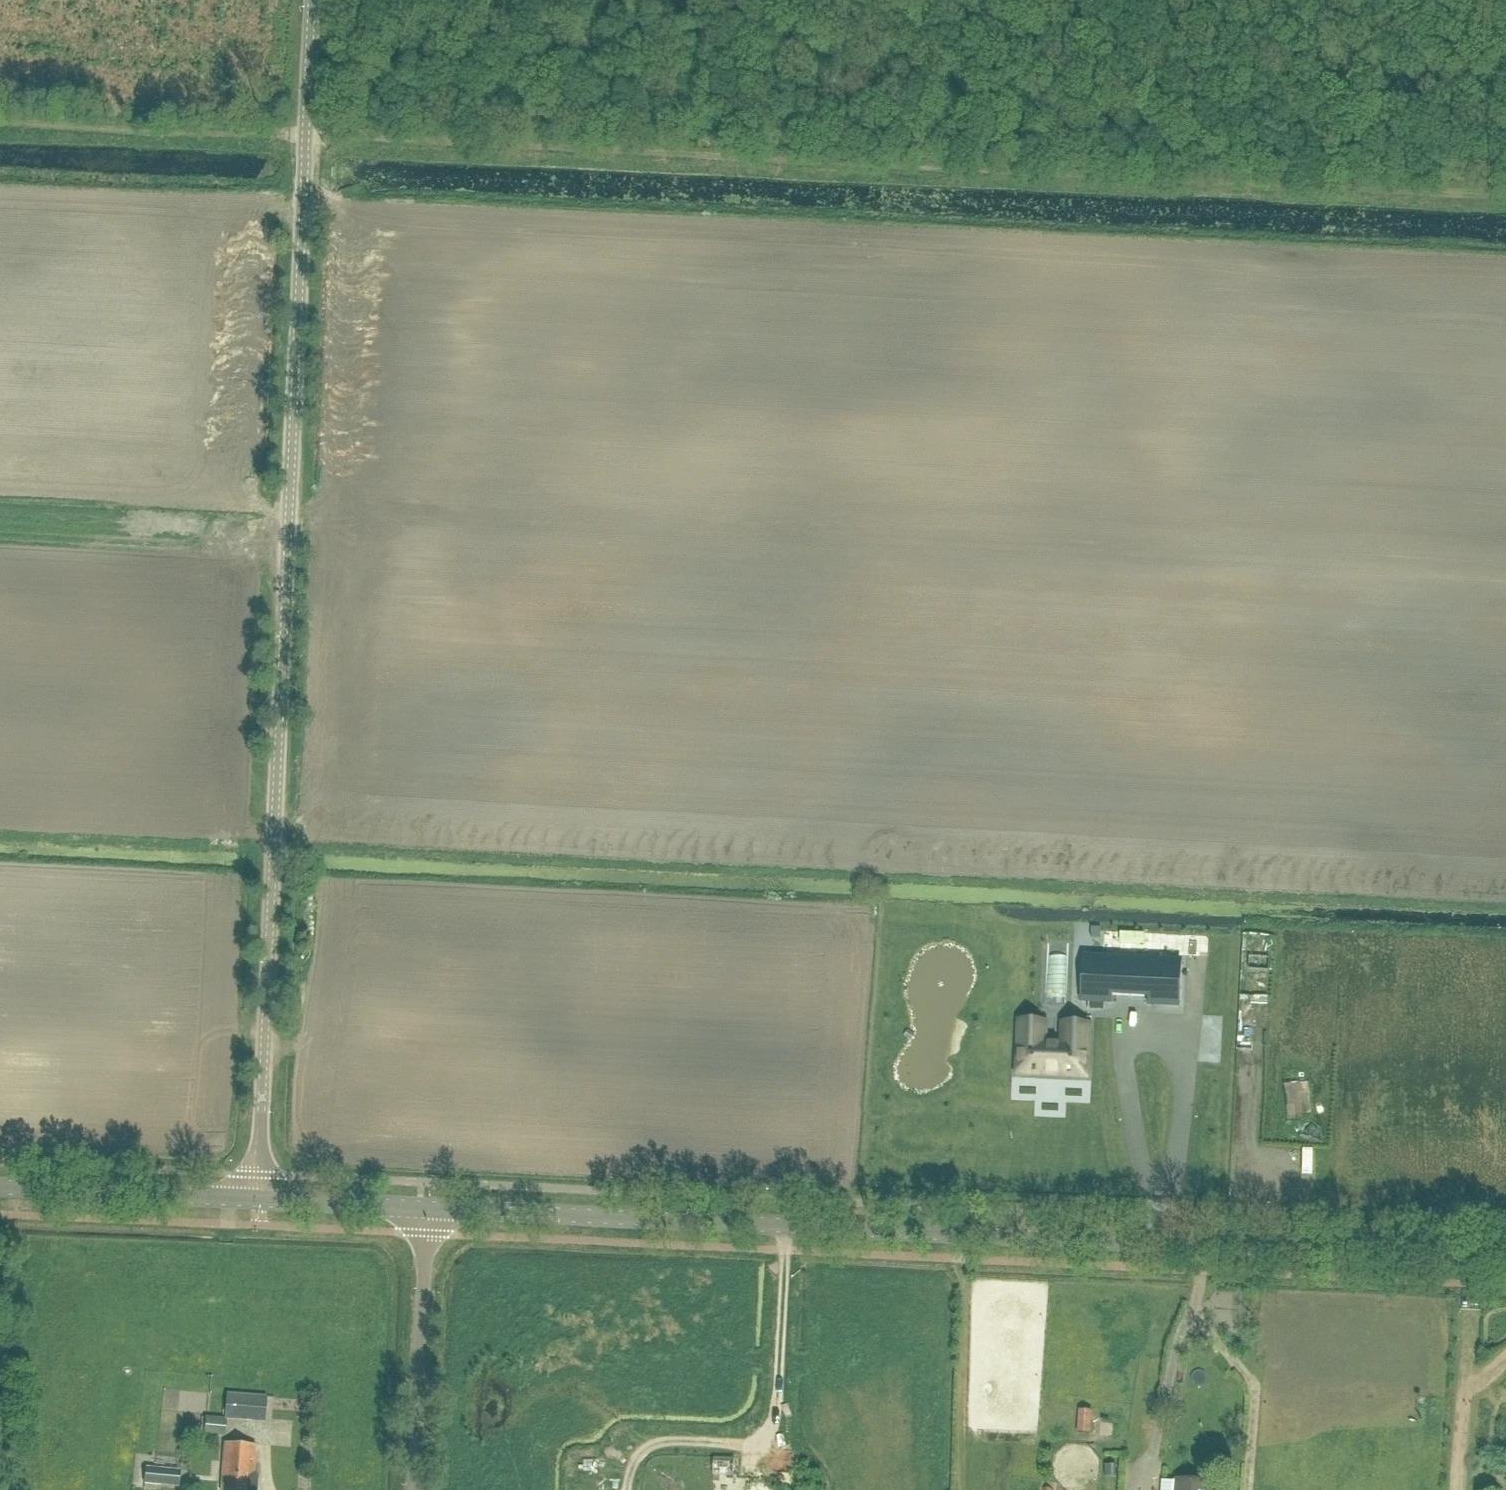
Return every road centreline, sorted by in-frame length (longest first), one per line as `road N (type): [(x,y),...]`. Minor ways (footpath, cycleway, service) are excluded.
road 1 (unclassified): [(257,1200),(312,0)]
road 2 (tertiary): [(1505,1263),(427,1209)]
road 3 (track): [(0,527),(287,539)]
road 4 (unclassified): [(414,1489),(427,1209)]
road 5 (tertiary): [(257,1200),(0,1188)]
road 6 (tertiary): [(427,1209),(257,1200)]

